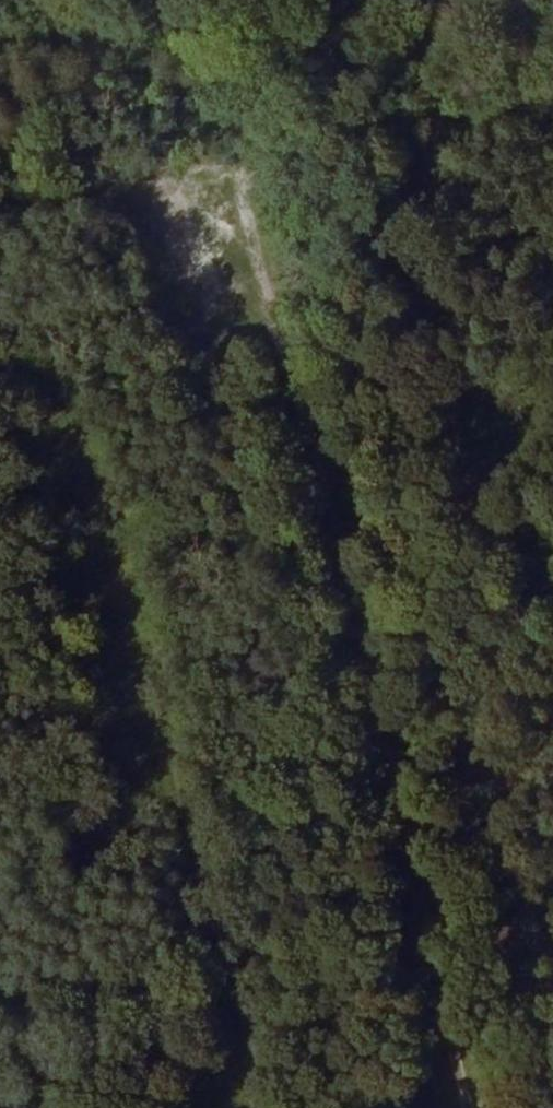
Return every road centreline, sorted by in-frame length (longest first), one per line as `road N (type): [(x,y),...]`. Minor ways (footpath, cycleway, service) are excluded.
road 1 (track): [(262,171),(483,1107)]
road 2 (track): [(284,1107),(120,435),(79,387),(44,369),(0,377)]
road 3 (track): [(552,116),(262,171)]

